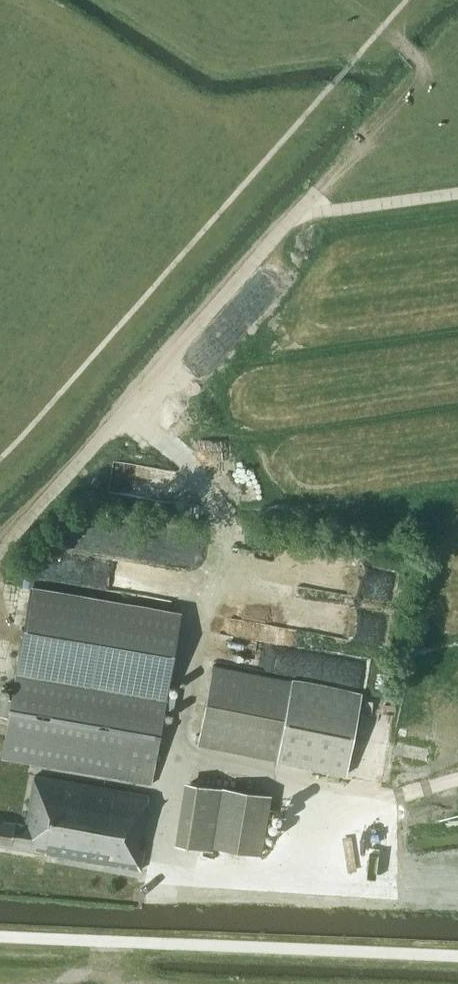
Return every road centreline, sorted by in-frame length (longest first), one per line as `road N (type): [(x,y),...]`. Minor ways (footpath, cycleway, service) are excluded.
road 1 (track): [(0,554),(296,218),(457,192)]
road 2 (track): [(192,635),(216,595),(223,527),(216,500),(130,408)]
road 3 (track): [(383,26),(424,66),(296,218)]

